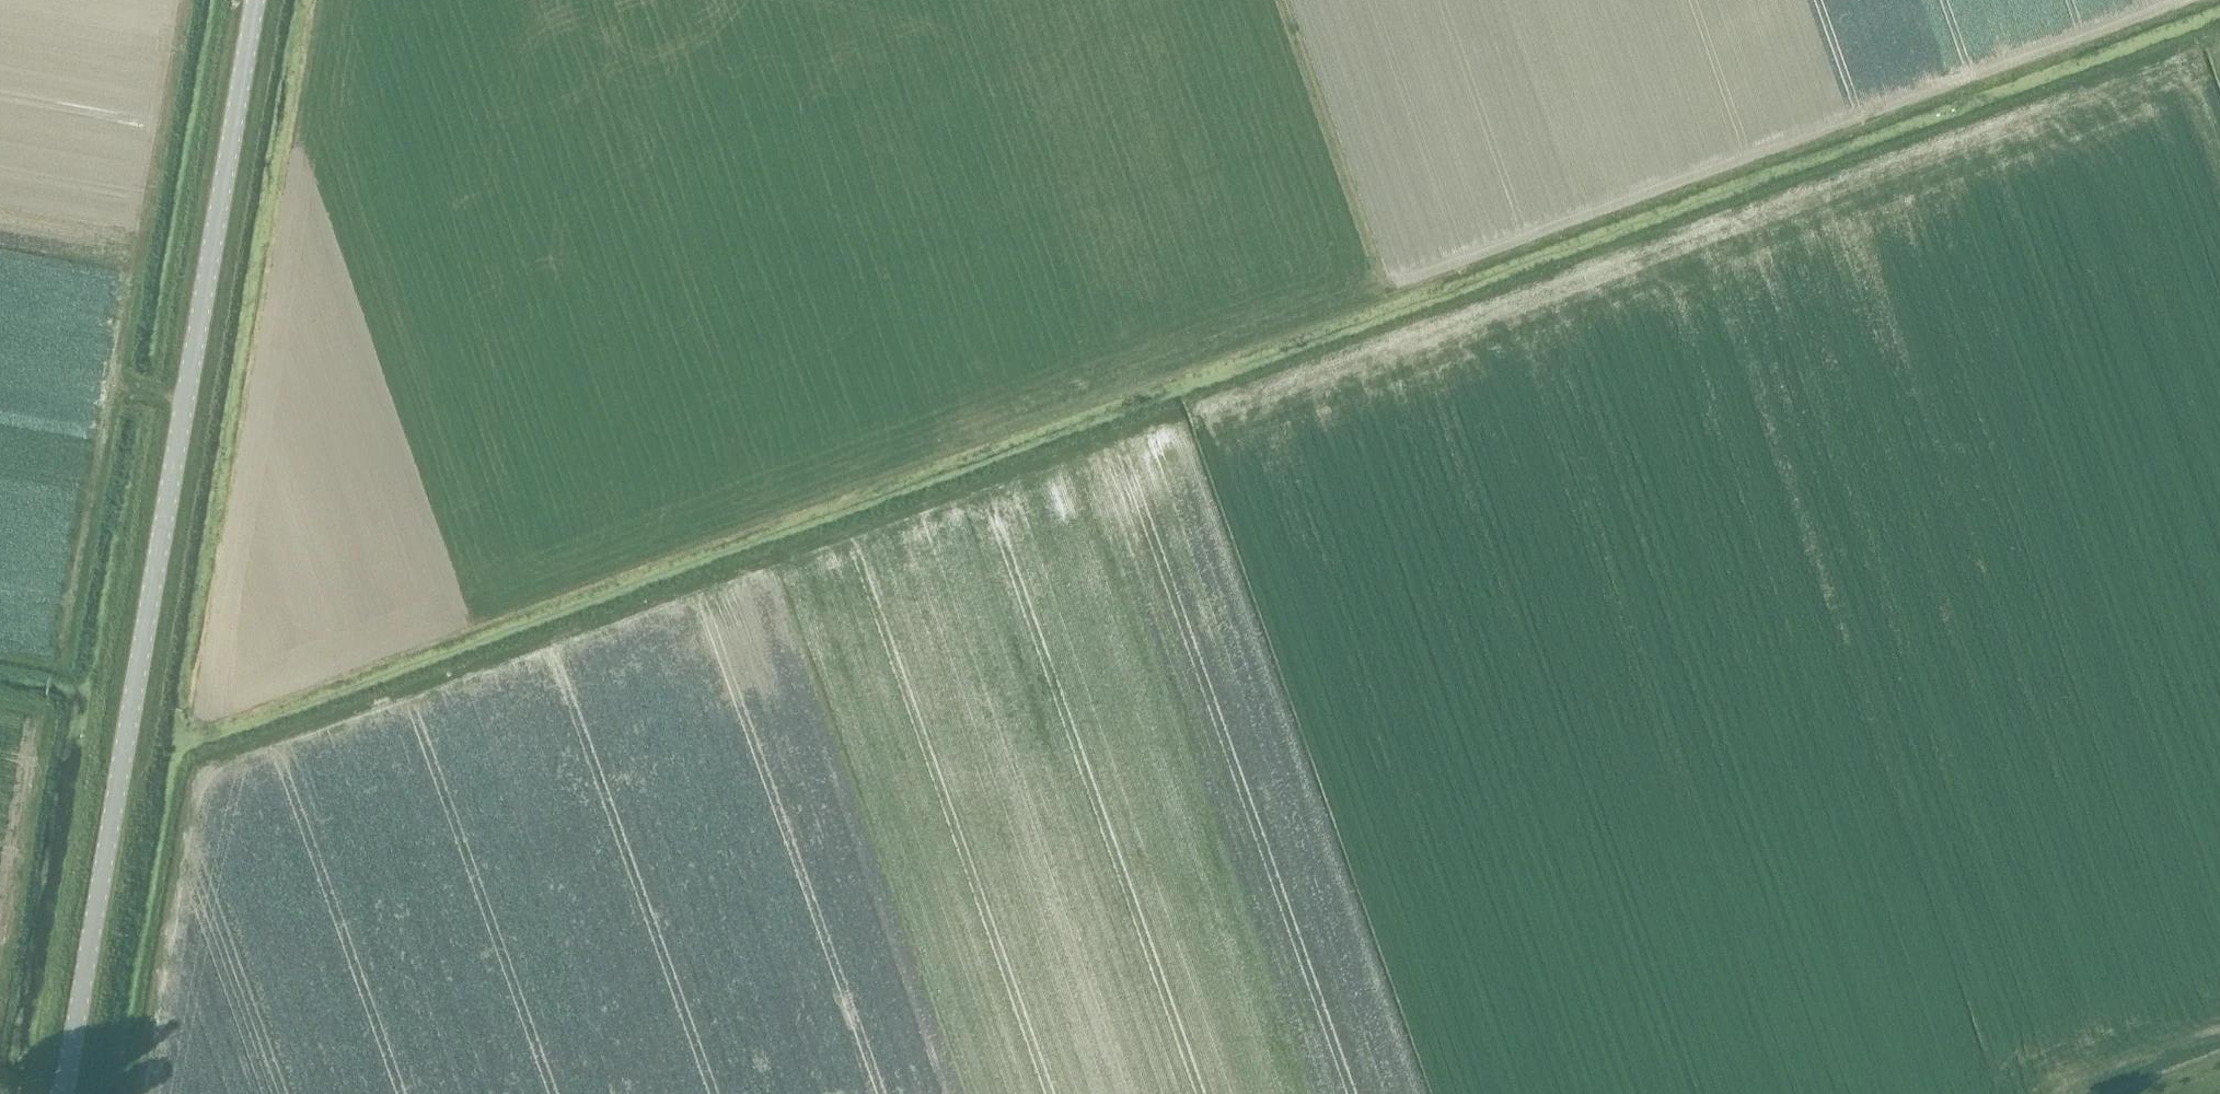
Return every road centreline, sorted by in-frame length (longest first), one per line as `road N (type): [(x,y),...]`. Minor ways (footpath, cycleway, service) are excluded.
road 1 (unclassified): [(66,1093),(259,0)]

